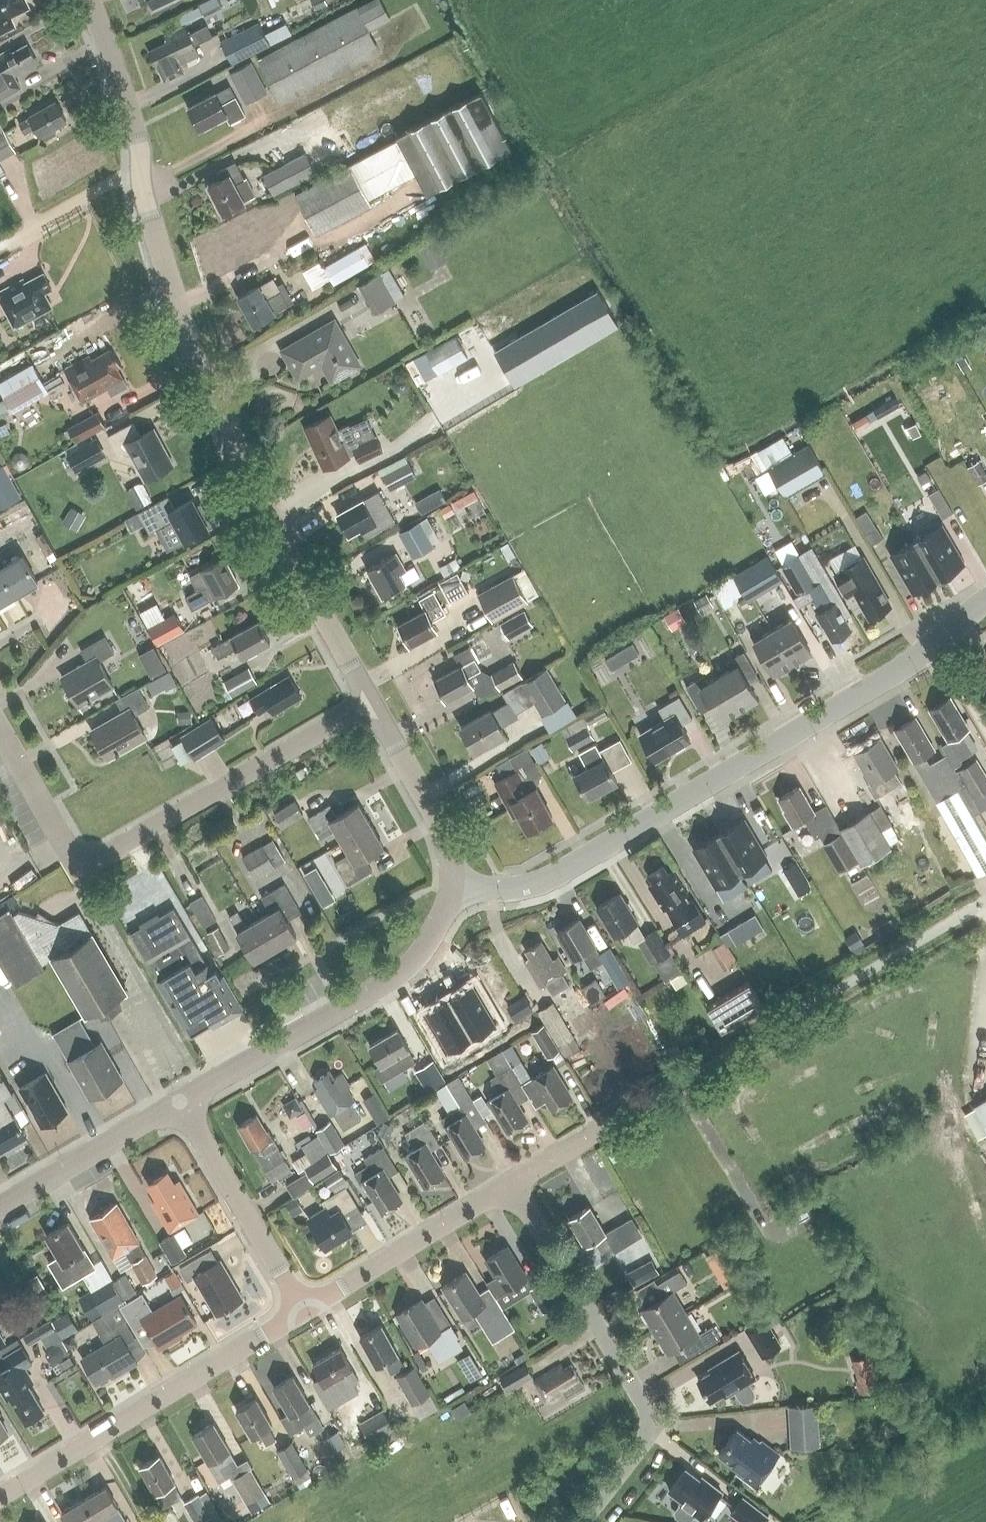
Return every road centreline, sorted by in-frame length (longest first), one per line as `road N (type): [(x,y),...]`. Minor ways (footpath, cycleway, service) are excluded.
road 1 (tertiary): [(452,891),(529,887),(565,871),(935,647),(985,603)]
road 2 (unclassified): [(373,705),(203,364),(140,176)]
road 3 (unclassified): [(513,1184),(985,902)]
road 4 (unclassified): [(0,737),(83,864),(93,868),(373,705)]
road 5 (unclassified): [(584,1521),(646,1442),(648,1412),(513,1184)]
road 6 (unclassified): [(0,1498),(304,1312)]
road 7 (tertiary): [(181,1103),(408,969),(428,946),(452,891)]
road 8 (unclassified): [(304,1312),(513,1184)]
road 9 (unclassified): [(304,1312),(181,1103)]
road 10 (tertiary): [(0,1210),(181,1103)]
road 11 (unclassified): [(452,891),(439,822),(373,705)]
road 12 (unclassified): [(140,176),(132,122),(83,0)]
road 13 (unclassified): [(25,237),(140,176)]

